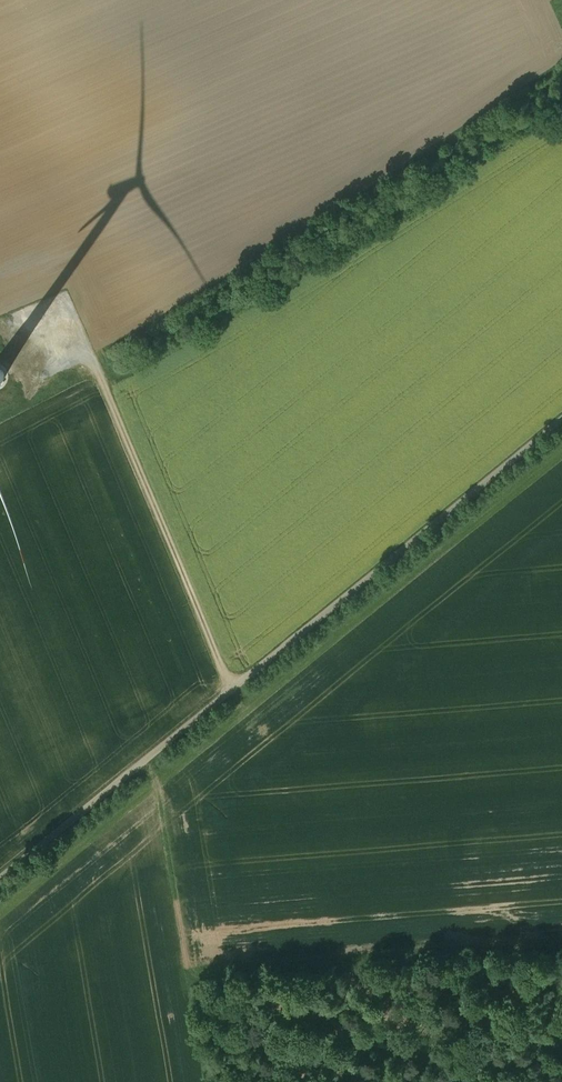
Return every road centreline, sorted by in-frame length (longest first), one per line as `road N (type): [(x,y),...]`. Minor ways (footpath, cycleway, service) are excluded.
road 1 (unclassified): [(0,880),(561,420)]
road 2 (track): [(232,692),(304,842),(335,885),(397,919),(464,935),(561,933)]
road 3 (track): [(232,692),(80,342),(23,357)]

